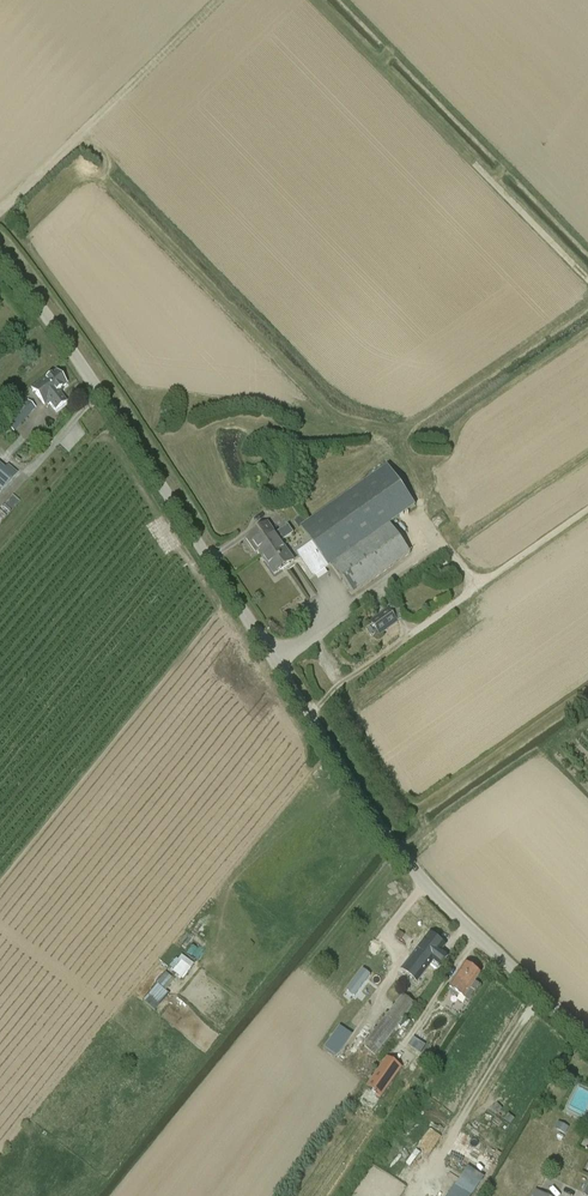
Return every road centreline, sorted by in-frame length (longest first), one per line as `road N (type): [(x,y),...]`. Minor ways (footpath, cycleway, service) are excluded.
road 1 (unclassified): [(587,1034),(452,913),(395,844),(180,505),(0,250)]

